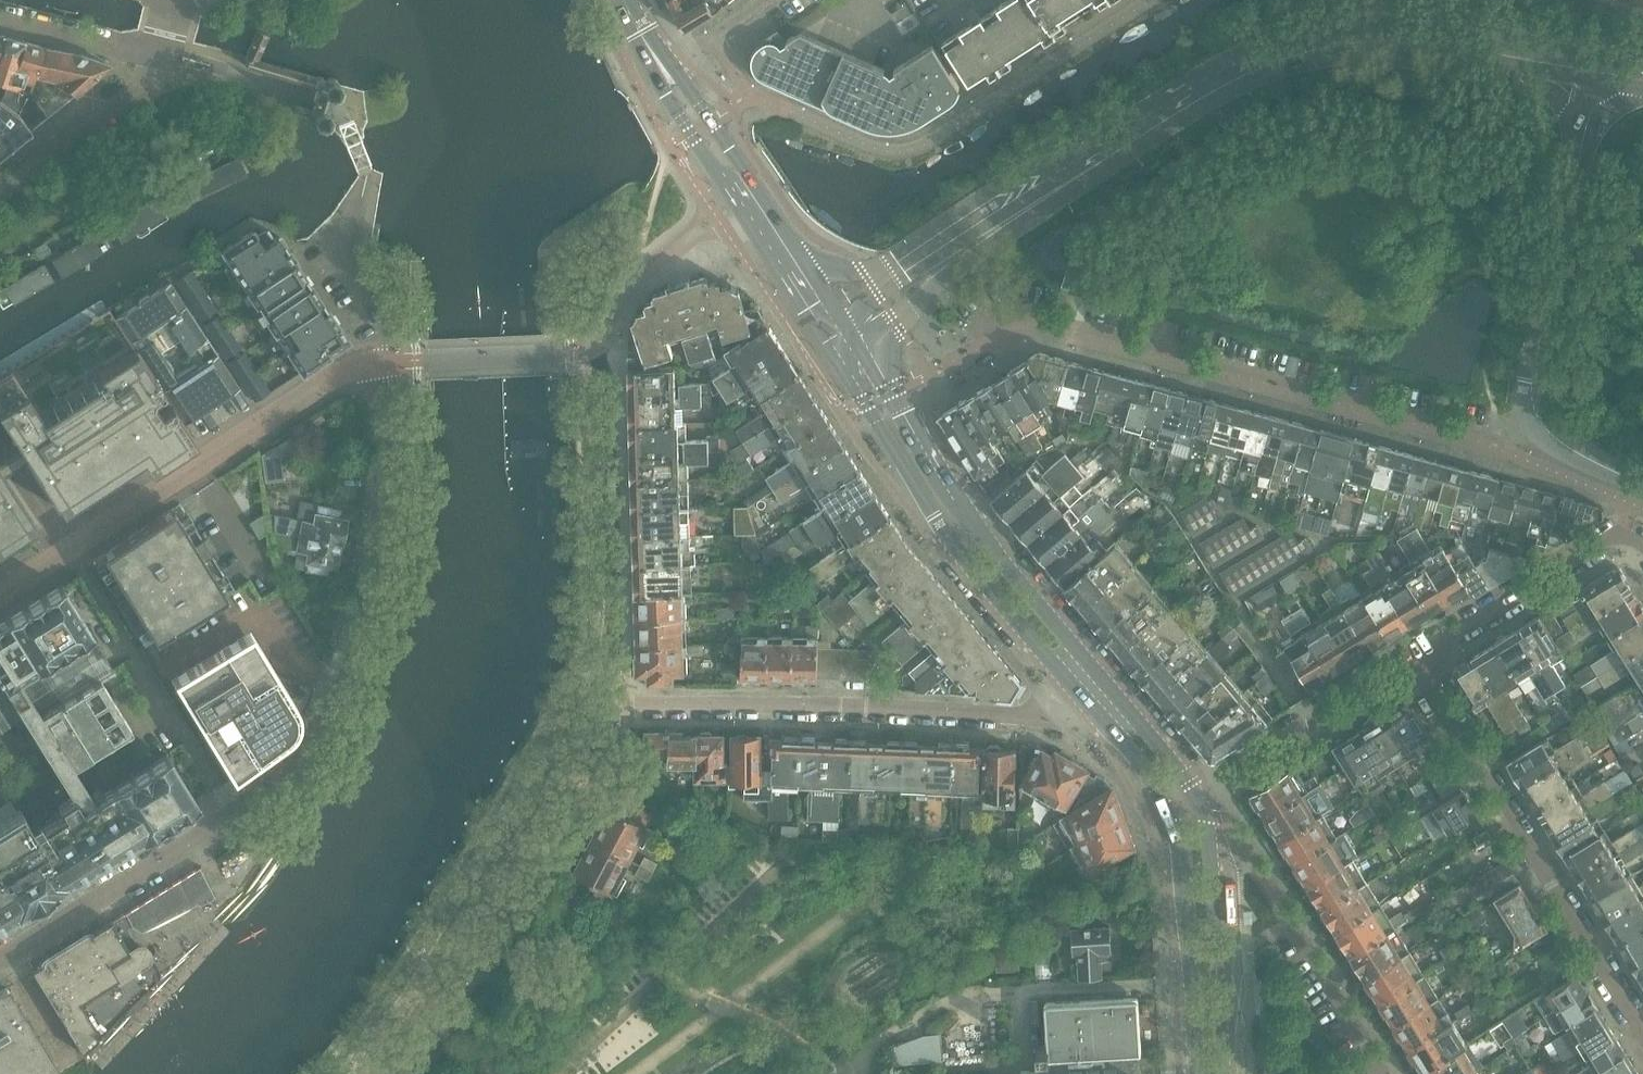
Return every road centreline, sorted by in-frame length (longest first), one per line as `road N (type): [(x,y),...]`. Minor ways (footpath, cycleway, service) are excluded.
road 1 (residential): [(0,963),(241,809),(289,775),(321,732),(345,682),(384,536),(393,474),(387,363)]
road 2 (secondary): [(971,240),(1208,86),(1277,55),(1382,41),(1529,58)]
road 3 (residential): [(1531,417),(1493,437),(1463,440),(1052,330),(1008,332),(968,348)]
road 4 (residential): [(591,705),(844,705),(1096,717)]
road 5 (secondary): [(841,342),(876,438),(976,575),(1096,717)]
road 6 (secondary): [(1119,702),(989,550),(885,391),(841,342)]
road 7 (residential): [(387,363),(329,379),(0,593)]
road 8 (residential): [(355,1073),(409,1002),(591,705)]
road 9 (residential): [(1642,1035),(1426,679)]
road 10 (secondary): [(1096,717),(1173,830),(1198,1073)]
road 11 (residential): [(591,705),(615,638),(607,408),(587,350)]
road 12 (tertiary): [(1531,417),(1530,375),(1582,132)]
road 13 (secondary): [(1227,1073),(1216,857),(1189,790)]
road 14 (residential): [(1642,544),(1621,537),(1588,548),(1448,637),(1426,679)]
road 15 (residential): [(1426,679),(1401,676),(1189,790)]
road 16 (residential): [(0,17),(155,53),(171,0)]
road 17 (secondary): [(663,67),(677,110),(707,159),(765,221)]
road 18 (secondary): [(765,221),(744,170),(697,100),(663,67)]
road 19 (residential): [(0,192),(148,80)]
road 20 (secondary): [(841,342),(922,292),(971,240)]
road 21 (residential): [(1378,1068),(1298,932)]
road 22 (tertiary): [(1642,485),(1566,452),(1531,417)]
road 23 (residential): [(663,67),(770,0)]
road 24 (residential): [(387,363),(385,330),(355,246)]

